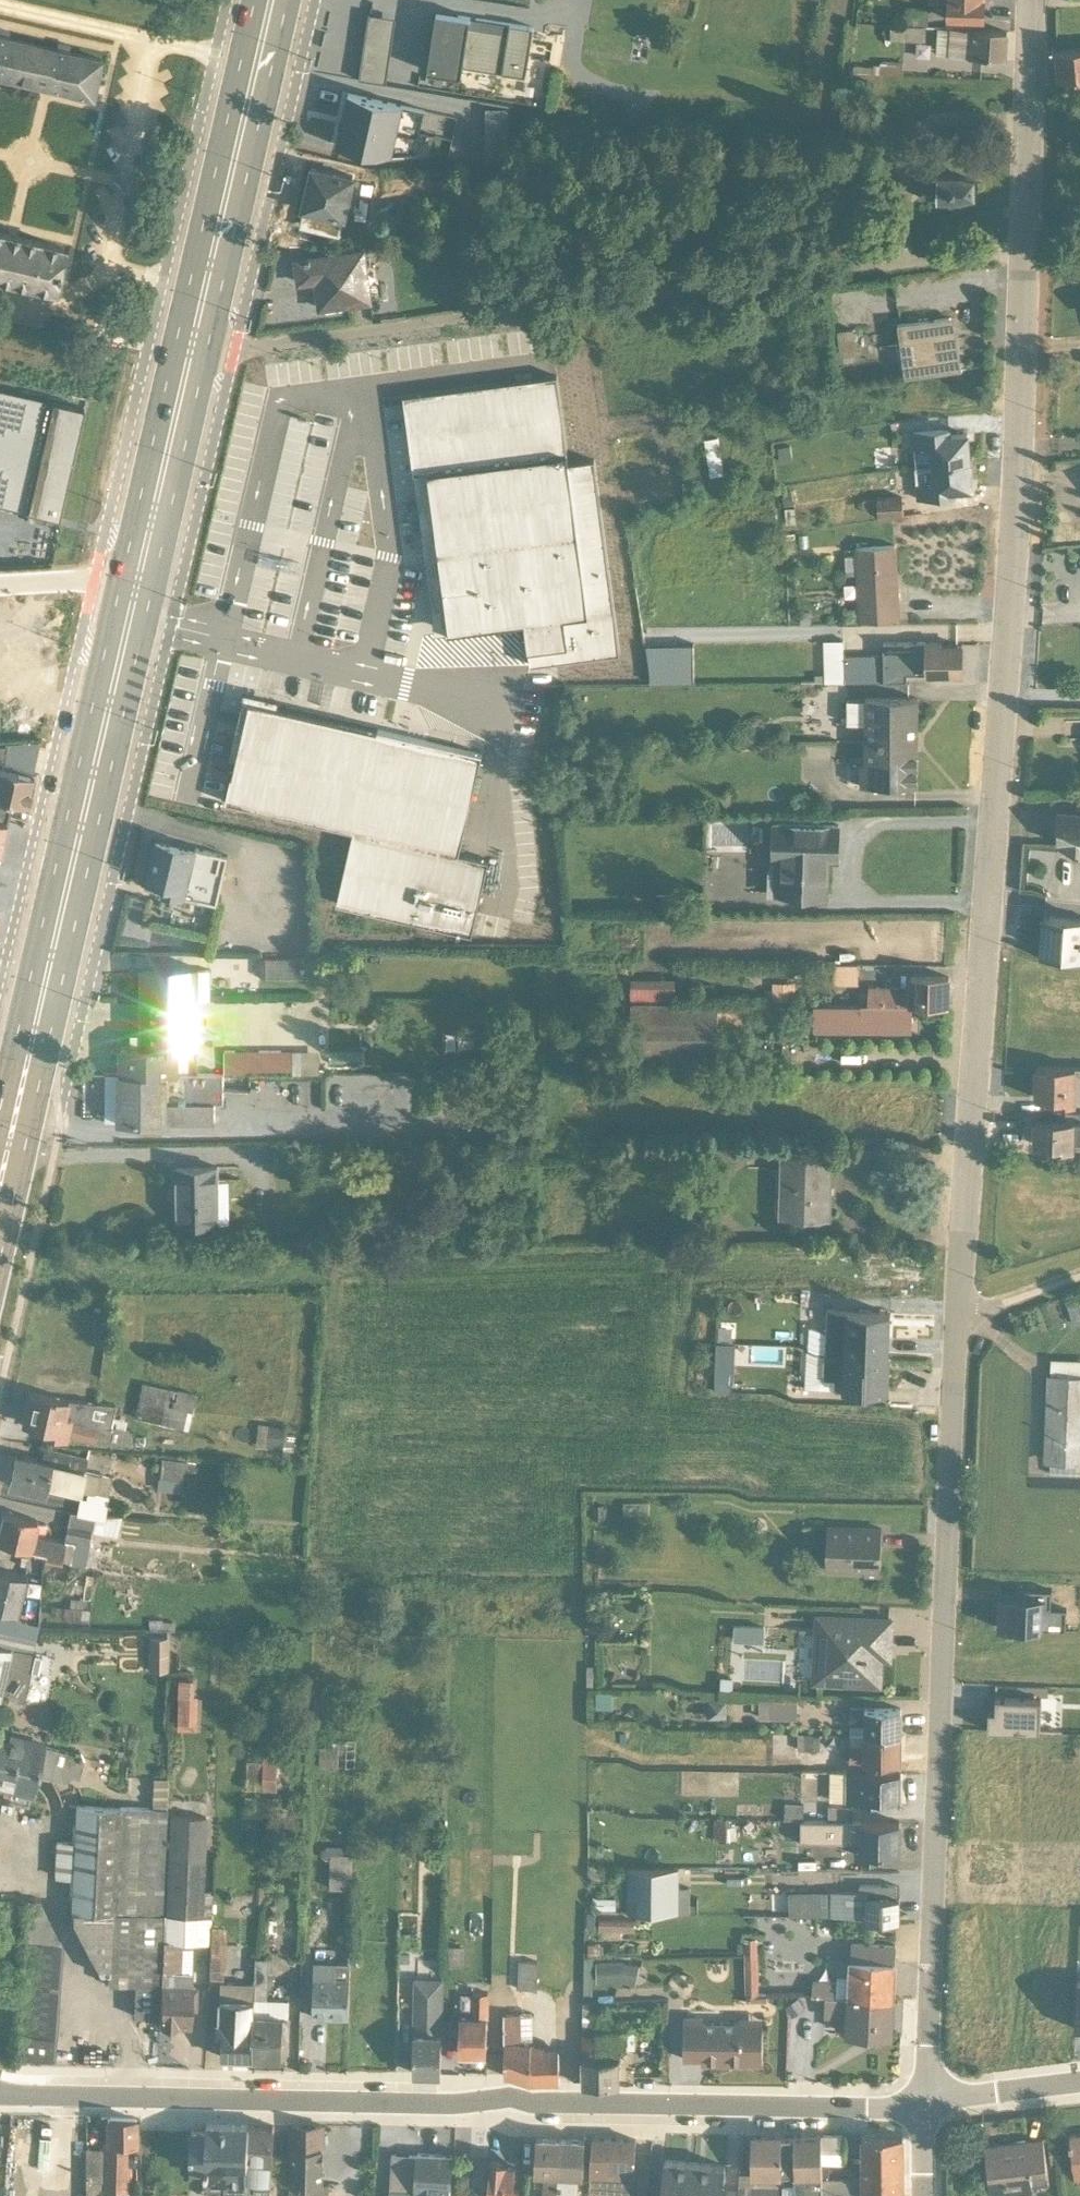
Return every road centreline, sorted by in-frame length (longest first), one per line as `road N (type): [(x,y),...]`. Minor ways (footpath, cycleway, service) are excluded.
road 1 (residential): [(923,2098),(957,1308),(1006,598),(1031,0)]
road 2 (residential): [(923,2098),(540,2095),(462,2106),(0,2096)]
road 3 (primary): [(0,1250),(150,593)]
road 4 (primary): [(150,593),(286,0)]
road 5 (primary): [(254,0),(120,584)]
road 6 (primary): [(120,584),(0,1102)]
road 7 (residential): [(1079,2073),(923,2098)]
road 8 (residential): [(0,590),(120,584)]

